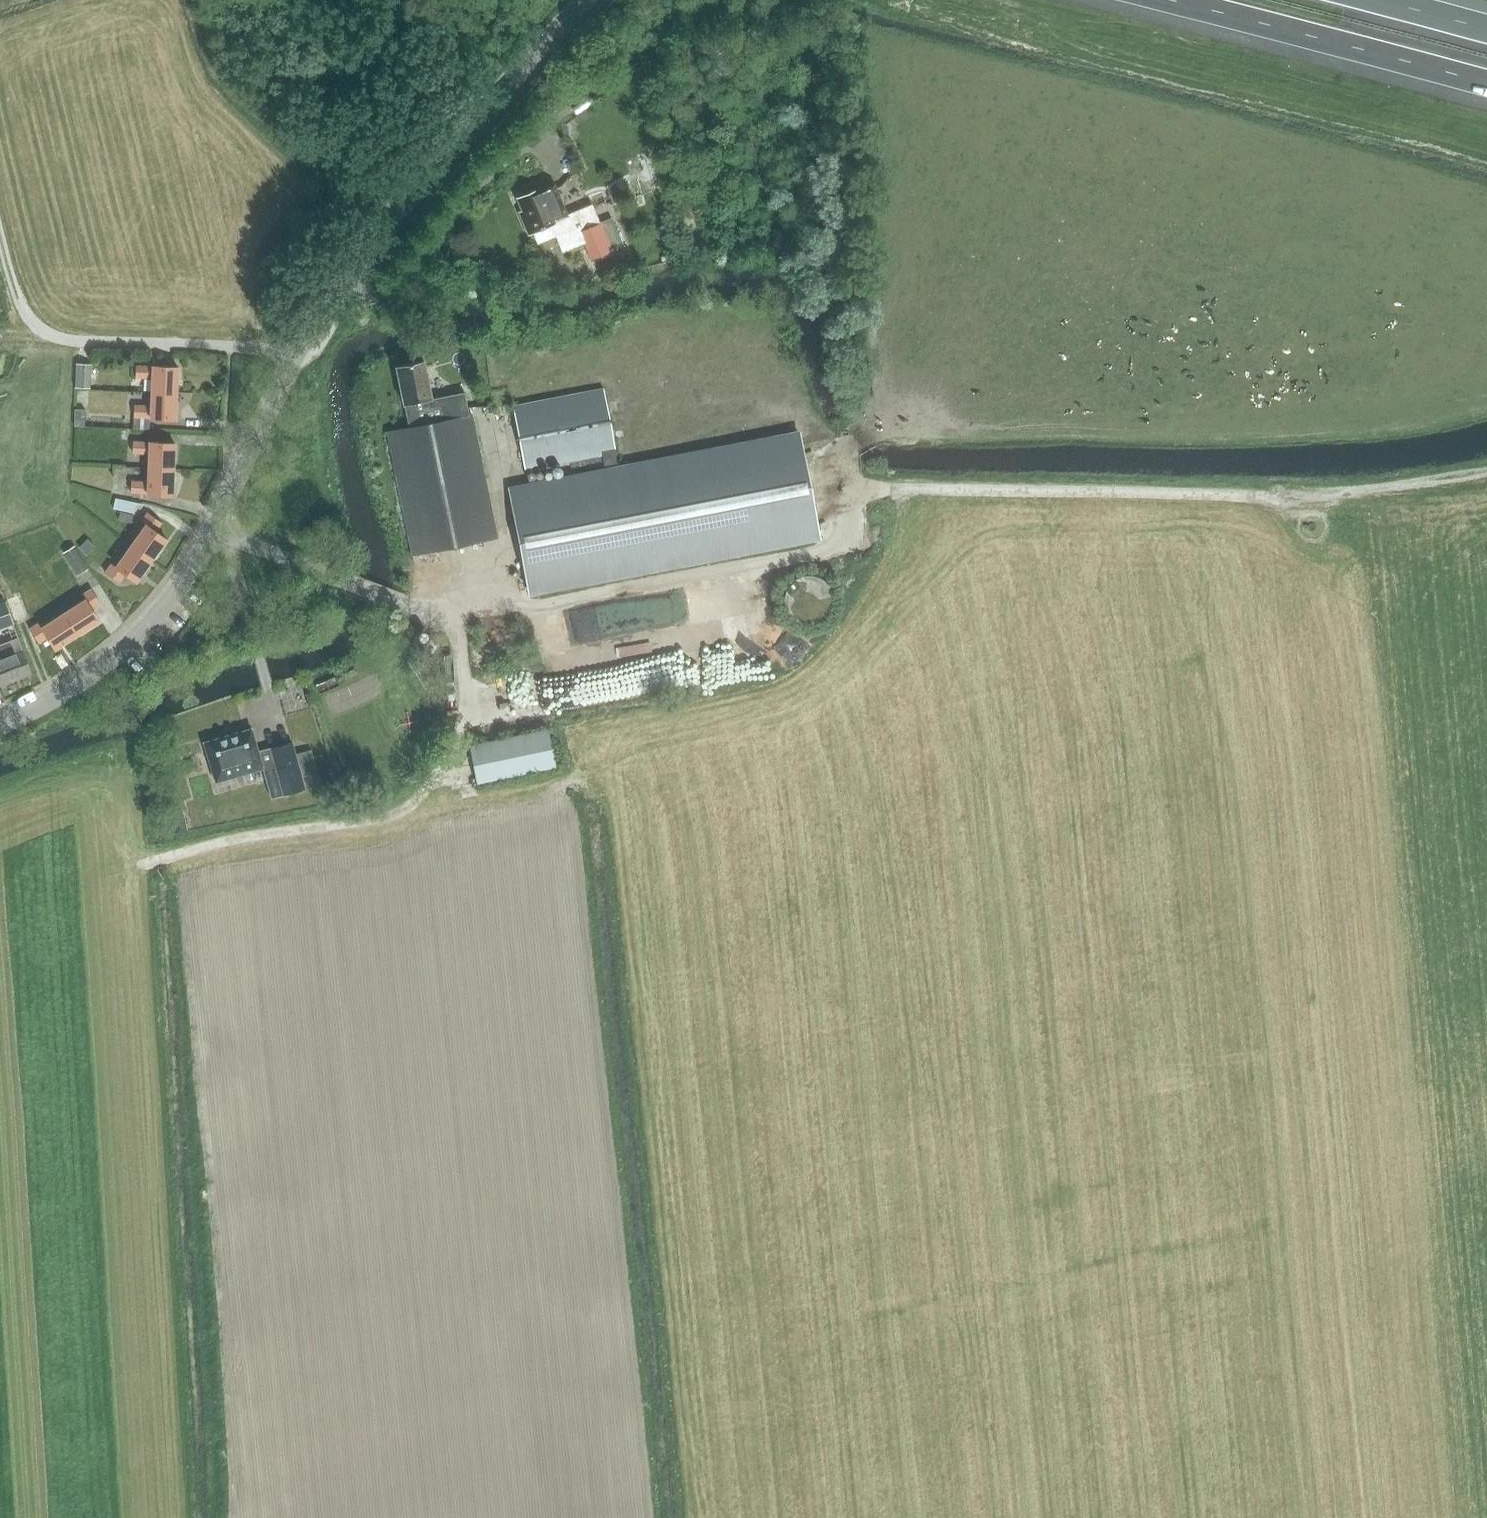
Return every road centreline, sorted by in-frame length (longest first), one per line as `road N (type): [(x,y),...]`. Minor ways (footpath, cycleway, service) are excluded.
road 1 (track): [(1279,498),(889,489),(827,501),(835,543),(829,551),(540,606),(507,600),(443,616)]
road 2 (track): [(443,616),(466,672),(464,720),(423,793),(389,818),(235,840),(140,865)]
road 3 (tertiary): [(0,722),(94,669),(173,589),(293,358)]
road 4 (tertiary): [(293,358),(363,250),(592,0)]
road 5 (motorway): [(1173,0),(1486,82)]
road 6 (residential): [(293,358),(258,347),(66,339),(40,329),(18,299)]

